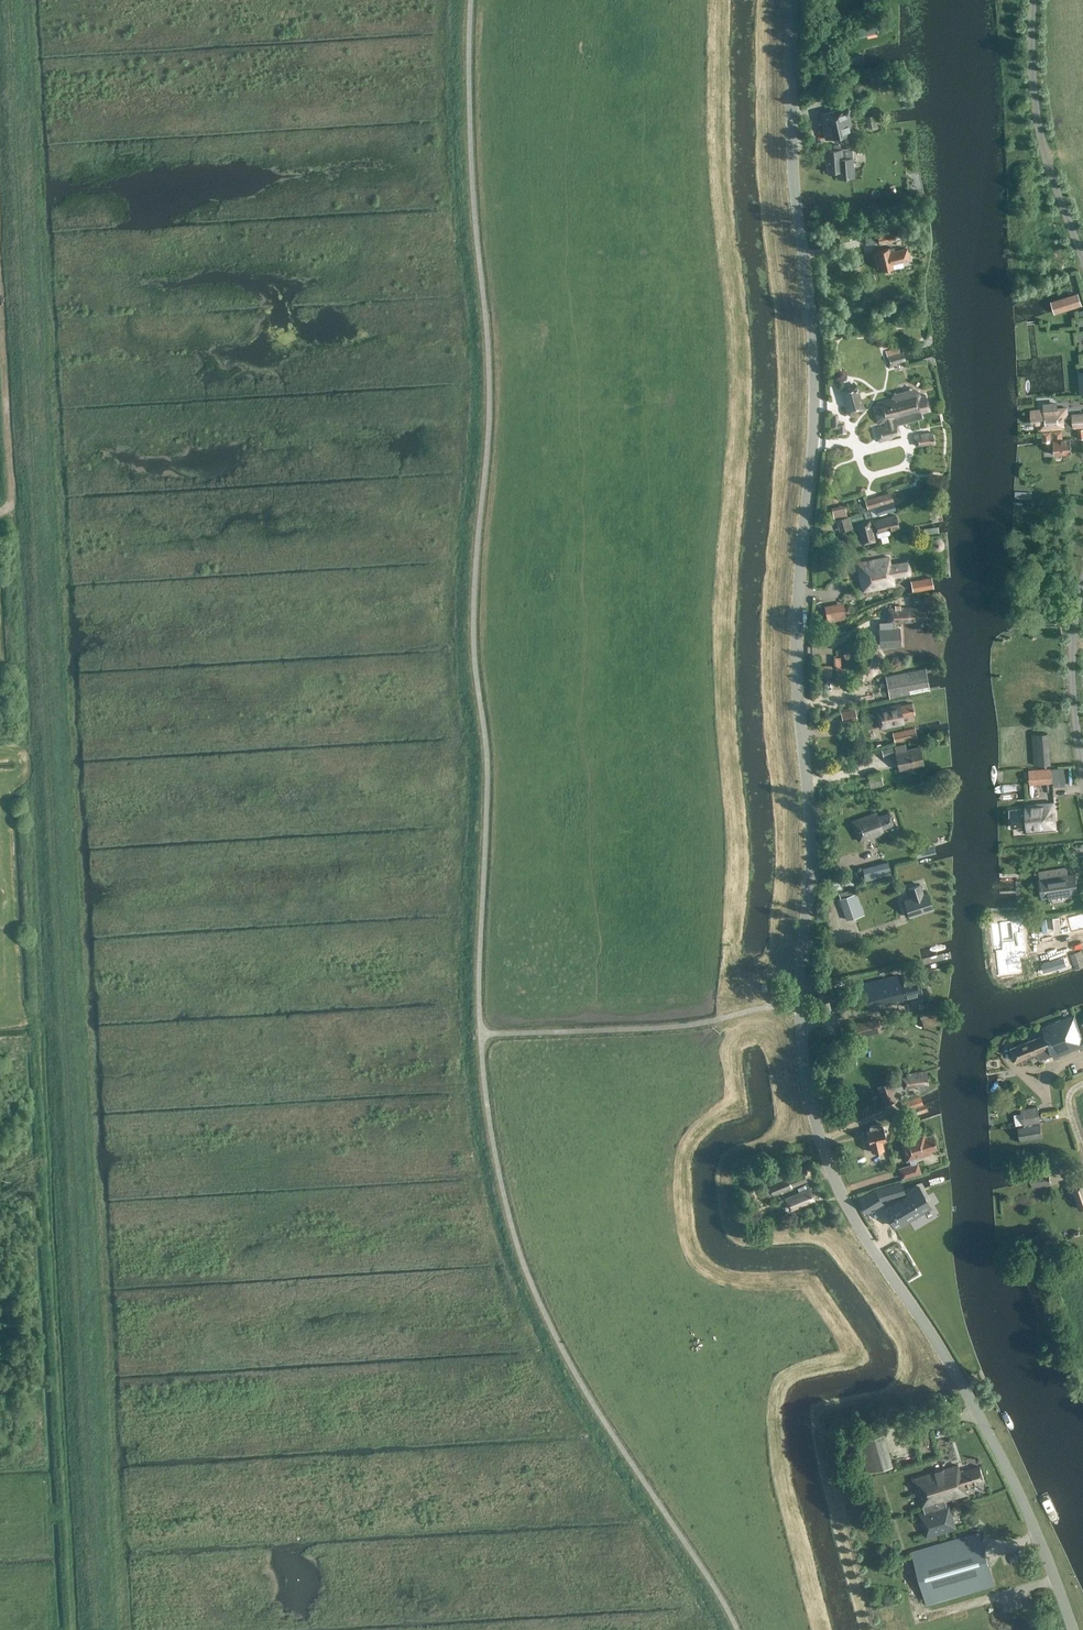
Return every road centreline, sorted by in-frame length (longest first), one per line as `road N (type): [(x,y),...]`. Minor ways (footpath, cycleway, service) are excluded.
road 1 (tertiary): [(1073,1629),(971,1401),(841,1195),(809,1094),(800,971),(811,840),(791,664),(814,391),(796,216),(792,0)]
road 2 (track): [(74,1629),(10,511)]
road 3 (unclassified): [(1082,261),(1032,89),(1034,0)]
road 4 (unclassified): [(1082,807),(1073,733),(1073,625),(1082,582)]
road 5 (track): [(0,326),(10,511)]

